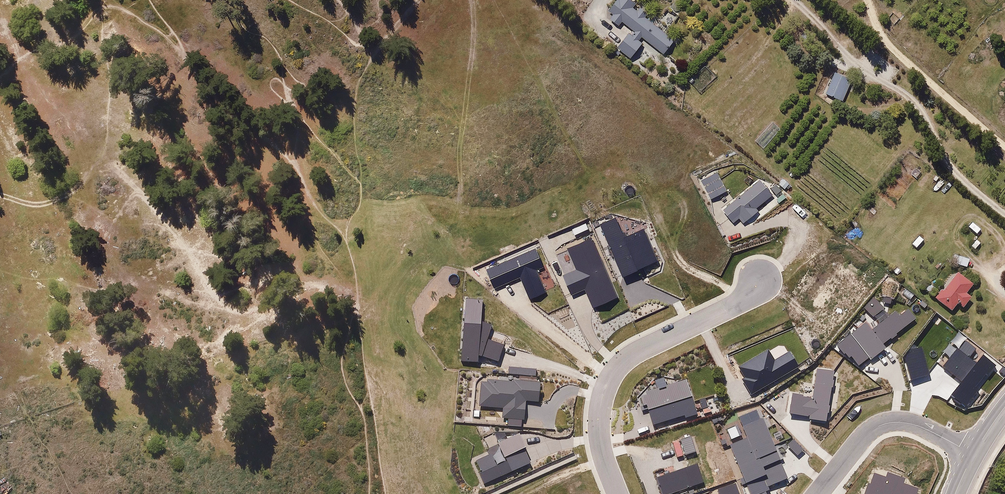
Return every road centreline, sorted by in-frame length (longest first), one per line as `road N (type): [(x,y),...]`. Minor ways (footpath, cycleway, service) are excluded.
road 1 (residential): [(617,493),(599,435),(611,375),(635,352),(743,299),(759,280)]
road 2 (residential): [(974,454),(913,423),(885,423),(856,445),(818,493)]

